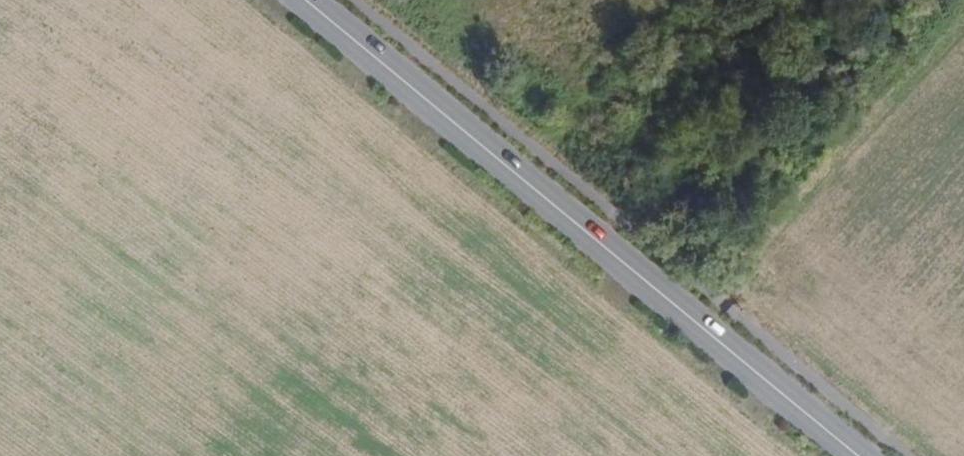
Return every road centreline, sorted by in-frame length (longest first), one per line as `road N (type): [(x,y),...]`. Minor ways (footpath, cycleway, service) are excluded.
road 1 (secondary): [(304,0),(858,455)]

